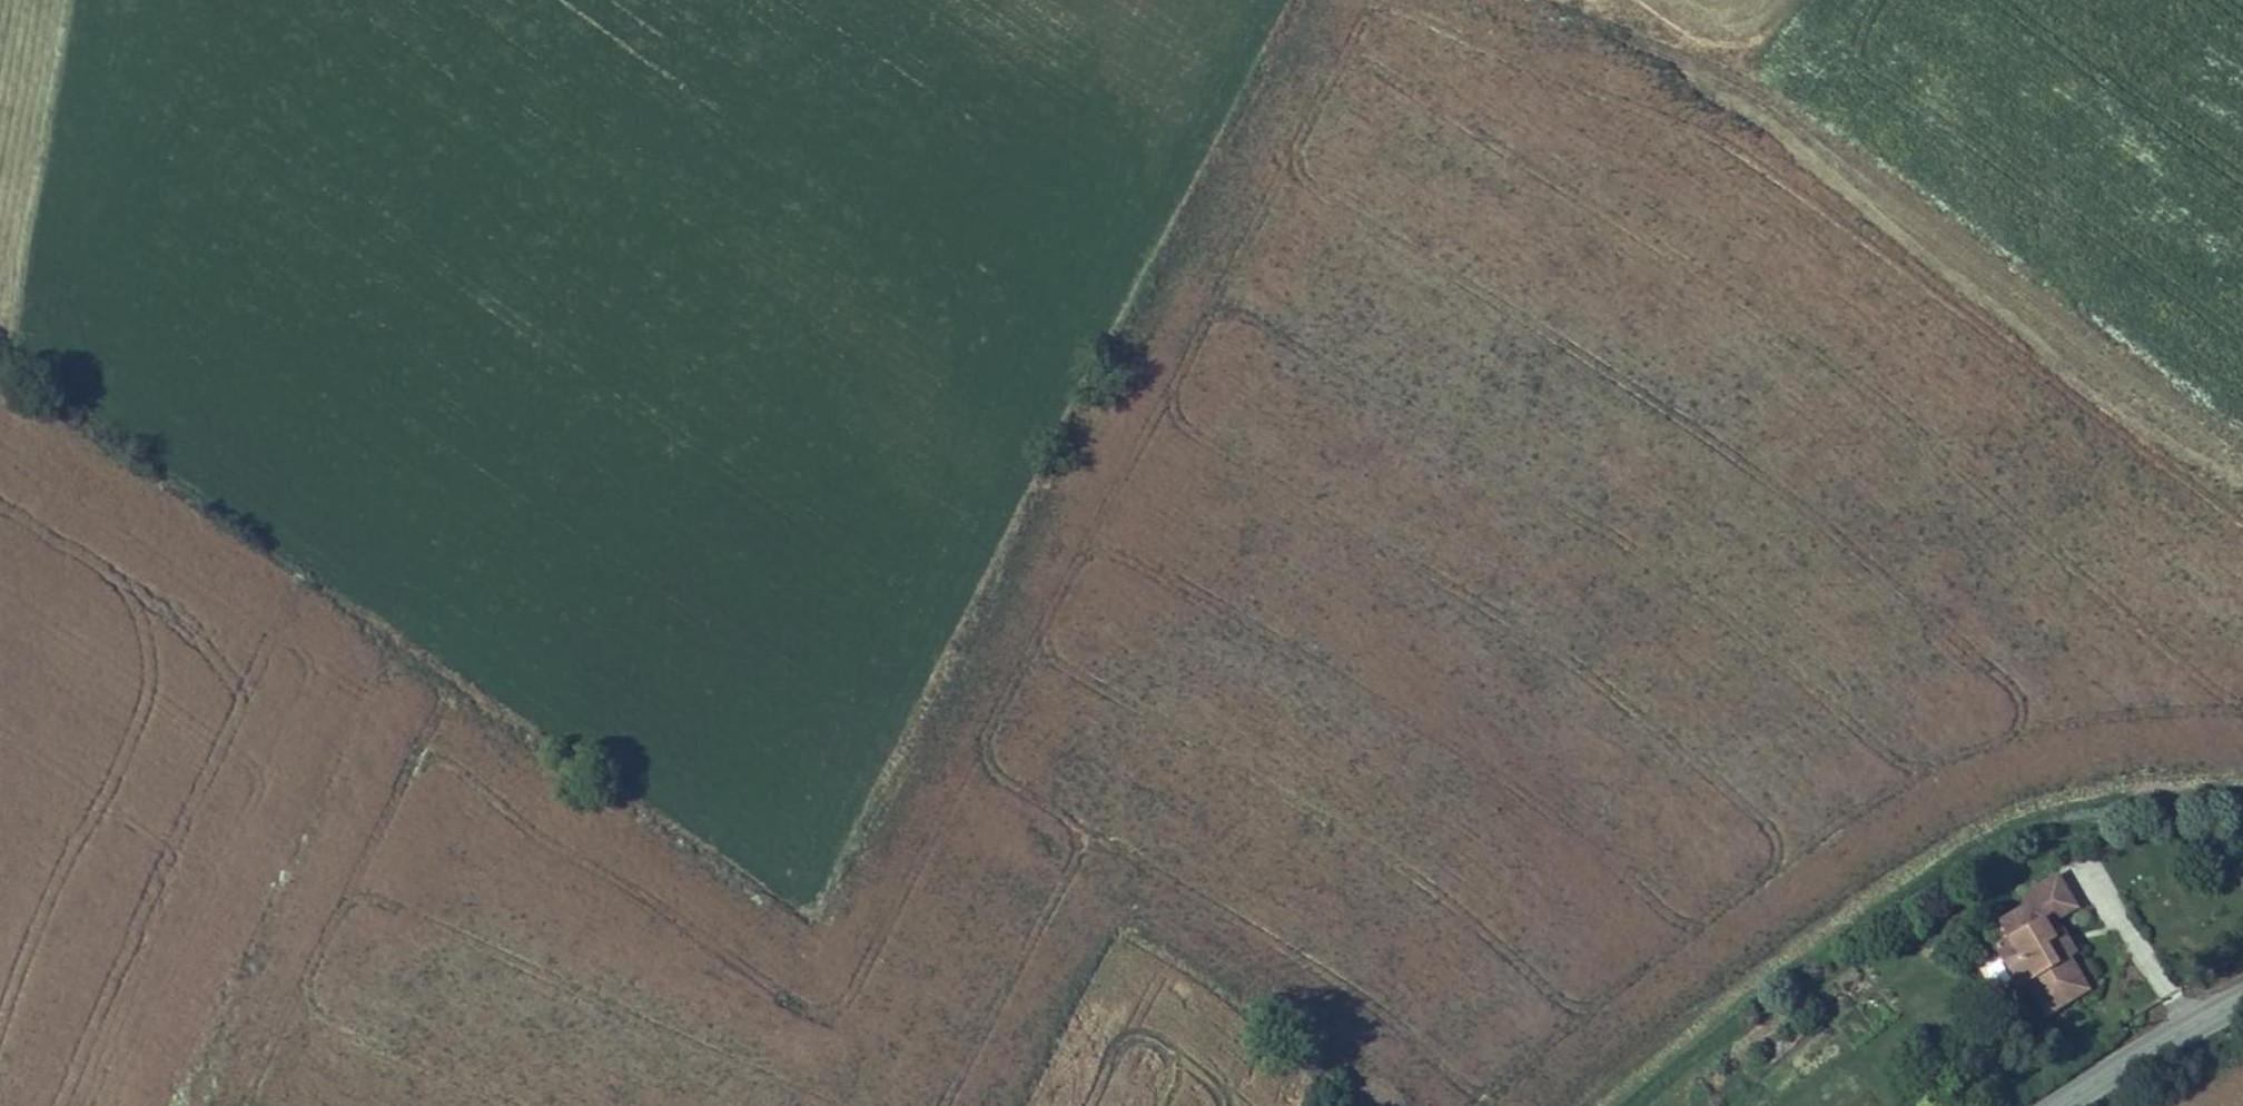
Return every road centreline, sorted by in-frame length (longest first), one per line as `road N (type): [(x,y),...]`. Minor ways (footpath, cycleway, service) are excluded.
road 1 (secondary): [(2055,1105),(2242,997)]

